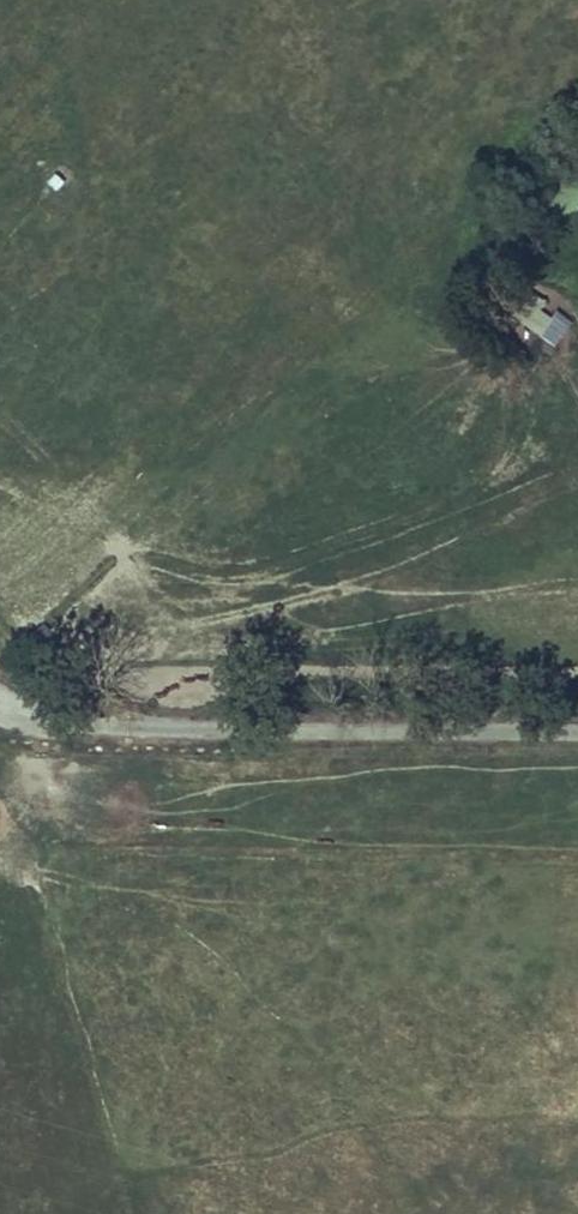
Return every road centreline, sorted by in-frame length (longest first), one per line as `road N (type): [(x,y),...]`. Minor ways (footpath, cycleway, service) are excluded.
road 1 (unclassified): [(0,699),(91,732),(577,739)]

